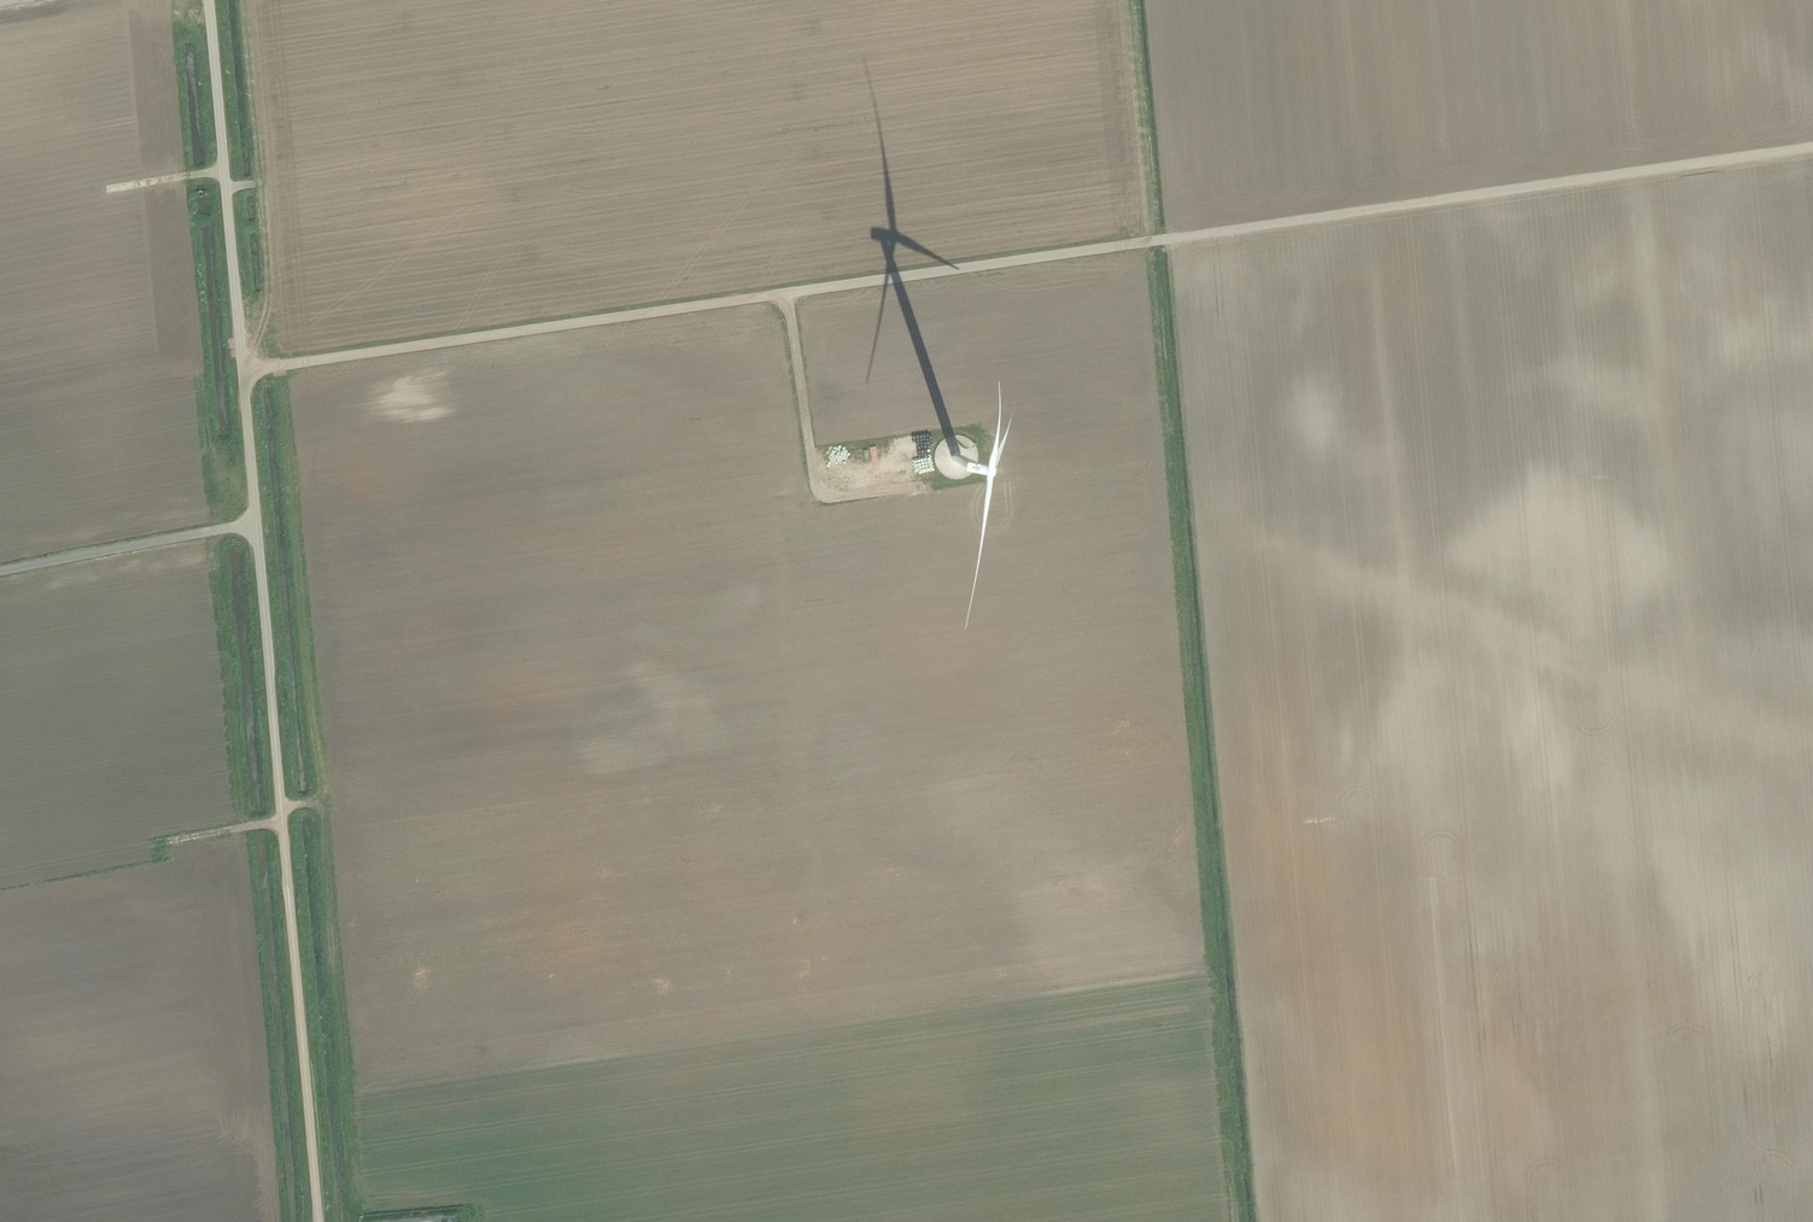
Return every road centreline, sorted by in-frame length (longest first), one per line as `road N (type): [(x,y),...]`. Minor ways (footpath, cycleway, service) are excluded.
road 1 (unclassified): [(319,1221),(209,0)]

